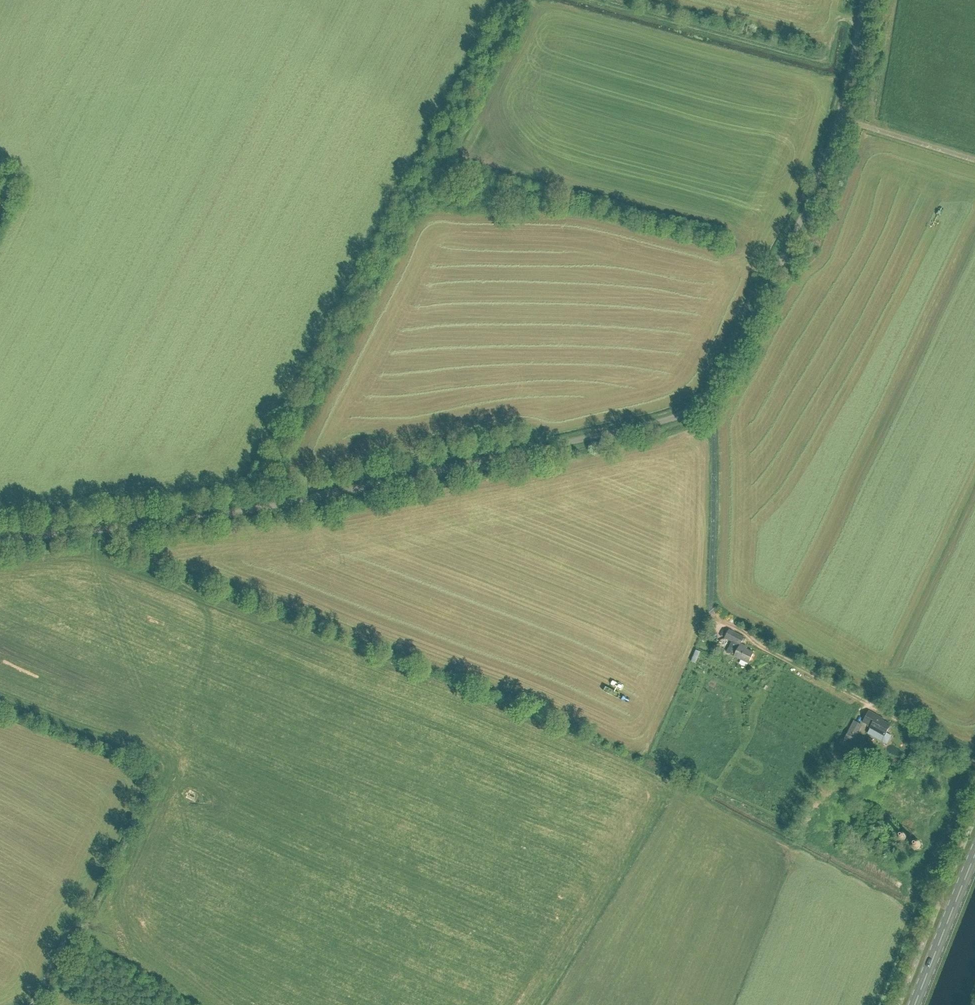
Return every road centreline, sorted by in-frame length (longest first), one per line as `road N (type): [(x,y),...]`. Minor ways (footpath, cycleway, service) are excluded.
road 1 (unclassified): [(0,541),(234,514),(668,420),(690,409),(716,386),(813,192),(864,0)]
road 2 (track): [(0,714),(151,769),(157,785),(34,1004)]
road 3 (primary): [(913,1004),(974,848)]

